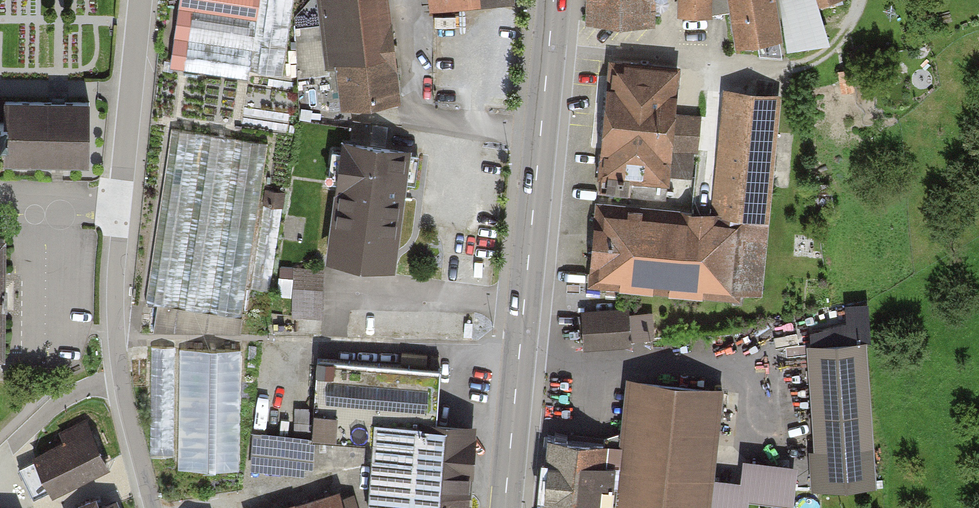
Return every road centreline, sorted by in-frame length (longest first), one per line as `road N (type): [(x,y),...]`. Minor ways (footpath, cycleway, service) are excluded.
road 1 (residential): [(152,507),(121,380),(115,309),(141,0)]
road 2 (secondary): [(553,0),(504,507)]

